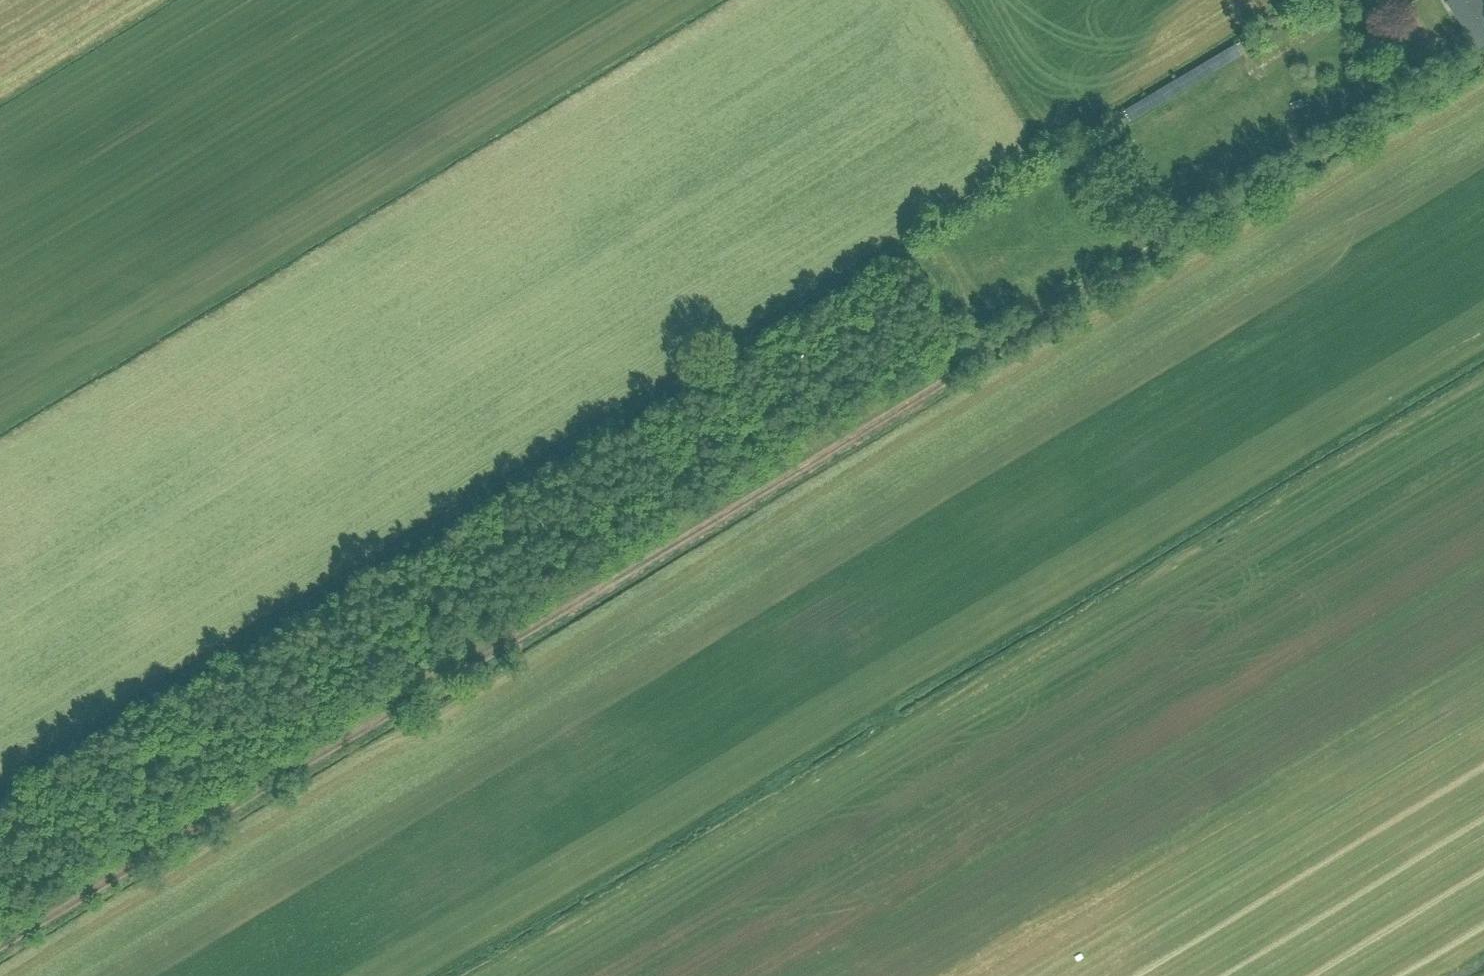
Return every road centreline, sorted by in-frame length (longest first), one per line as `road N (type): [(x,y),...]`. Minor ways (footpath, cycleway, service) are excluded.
road 1 (track): [(0,950),(1483,69)]

